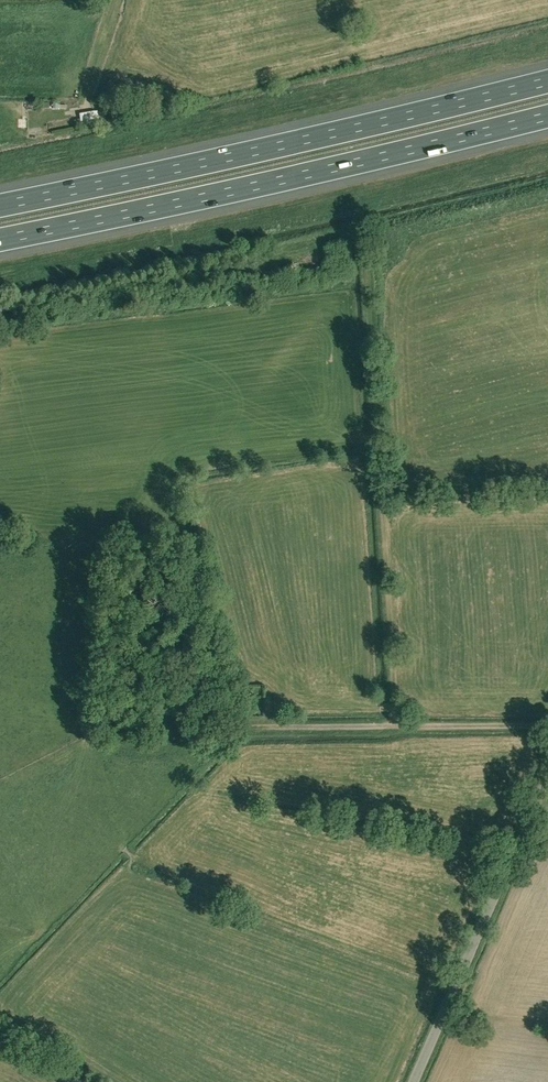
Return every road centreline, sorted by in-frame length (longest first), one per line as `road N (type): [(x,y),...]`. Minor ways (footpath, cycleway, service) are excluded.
road 1 (motorway): [(547,81),(0,205)]
road 2 (motorway): [(0,239),(547,116)]
road 3 (unclassified): [(414,1081),(547,771)]

